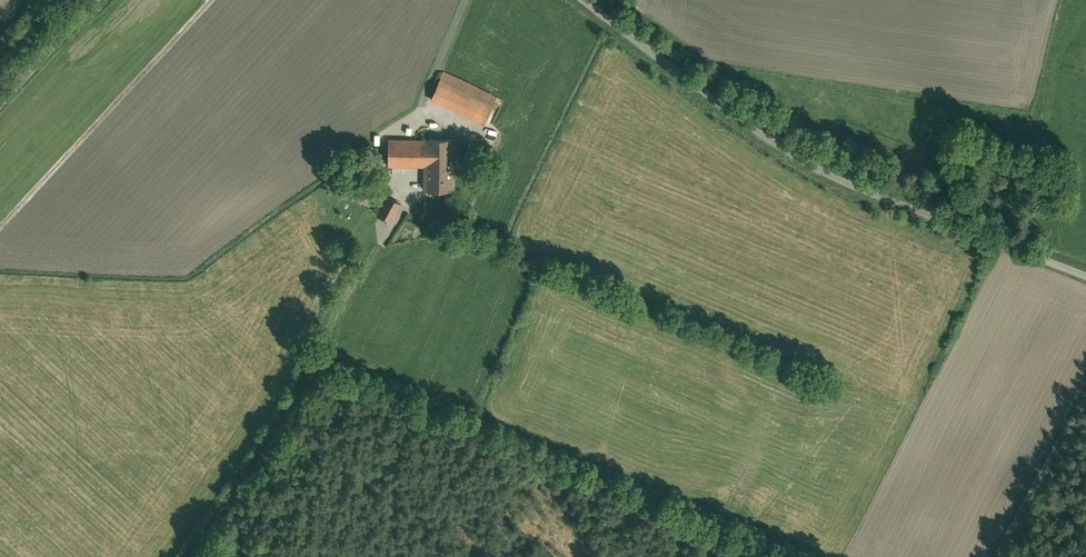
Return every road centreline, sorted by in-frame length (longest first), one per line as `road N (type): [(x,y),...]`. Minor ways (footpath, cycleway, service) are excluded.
road 1 (unclassified): [(1085,277),(821,173),(580,0)]
road 2 (track): [(184,556),(273,430),(356,274)]
road 3 (track): [(1085,386),(994,556)]

